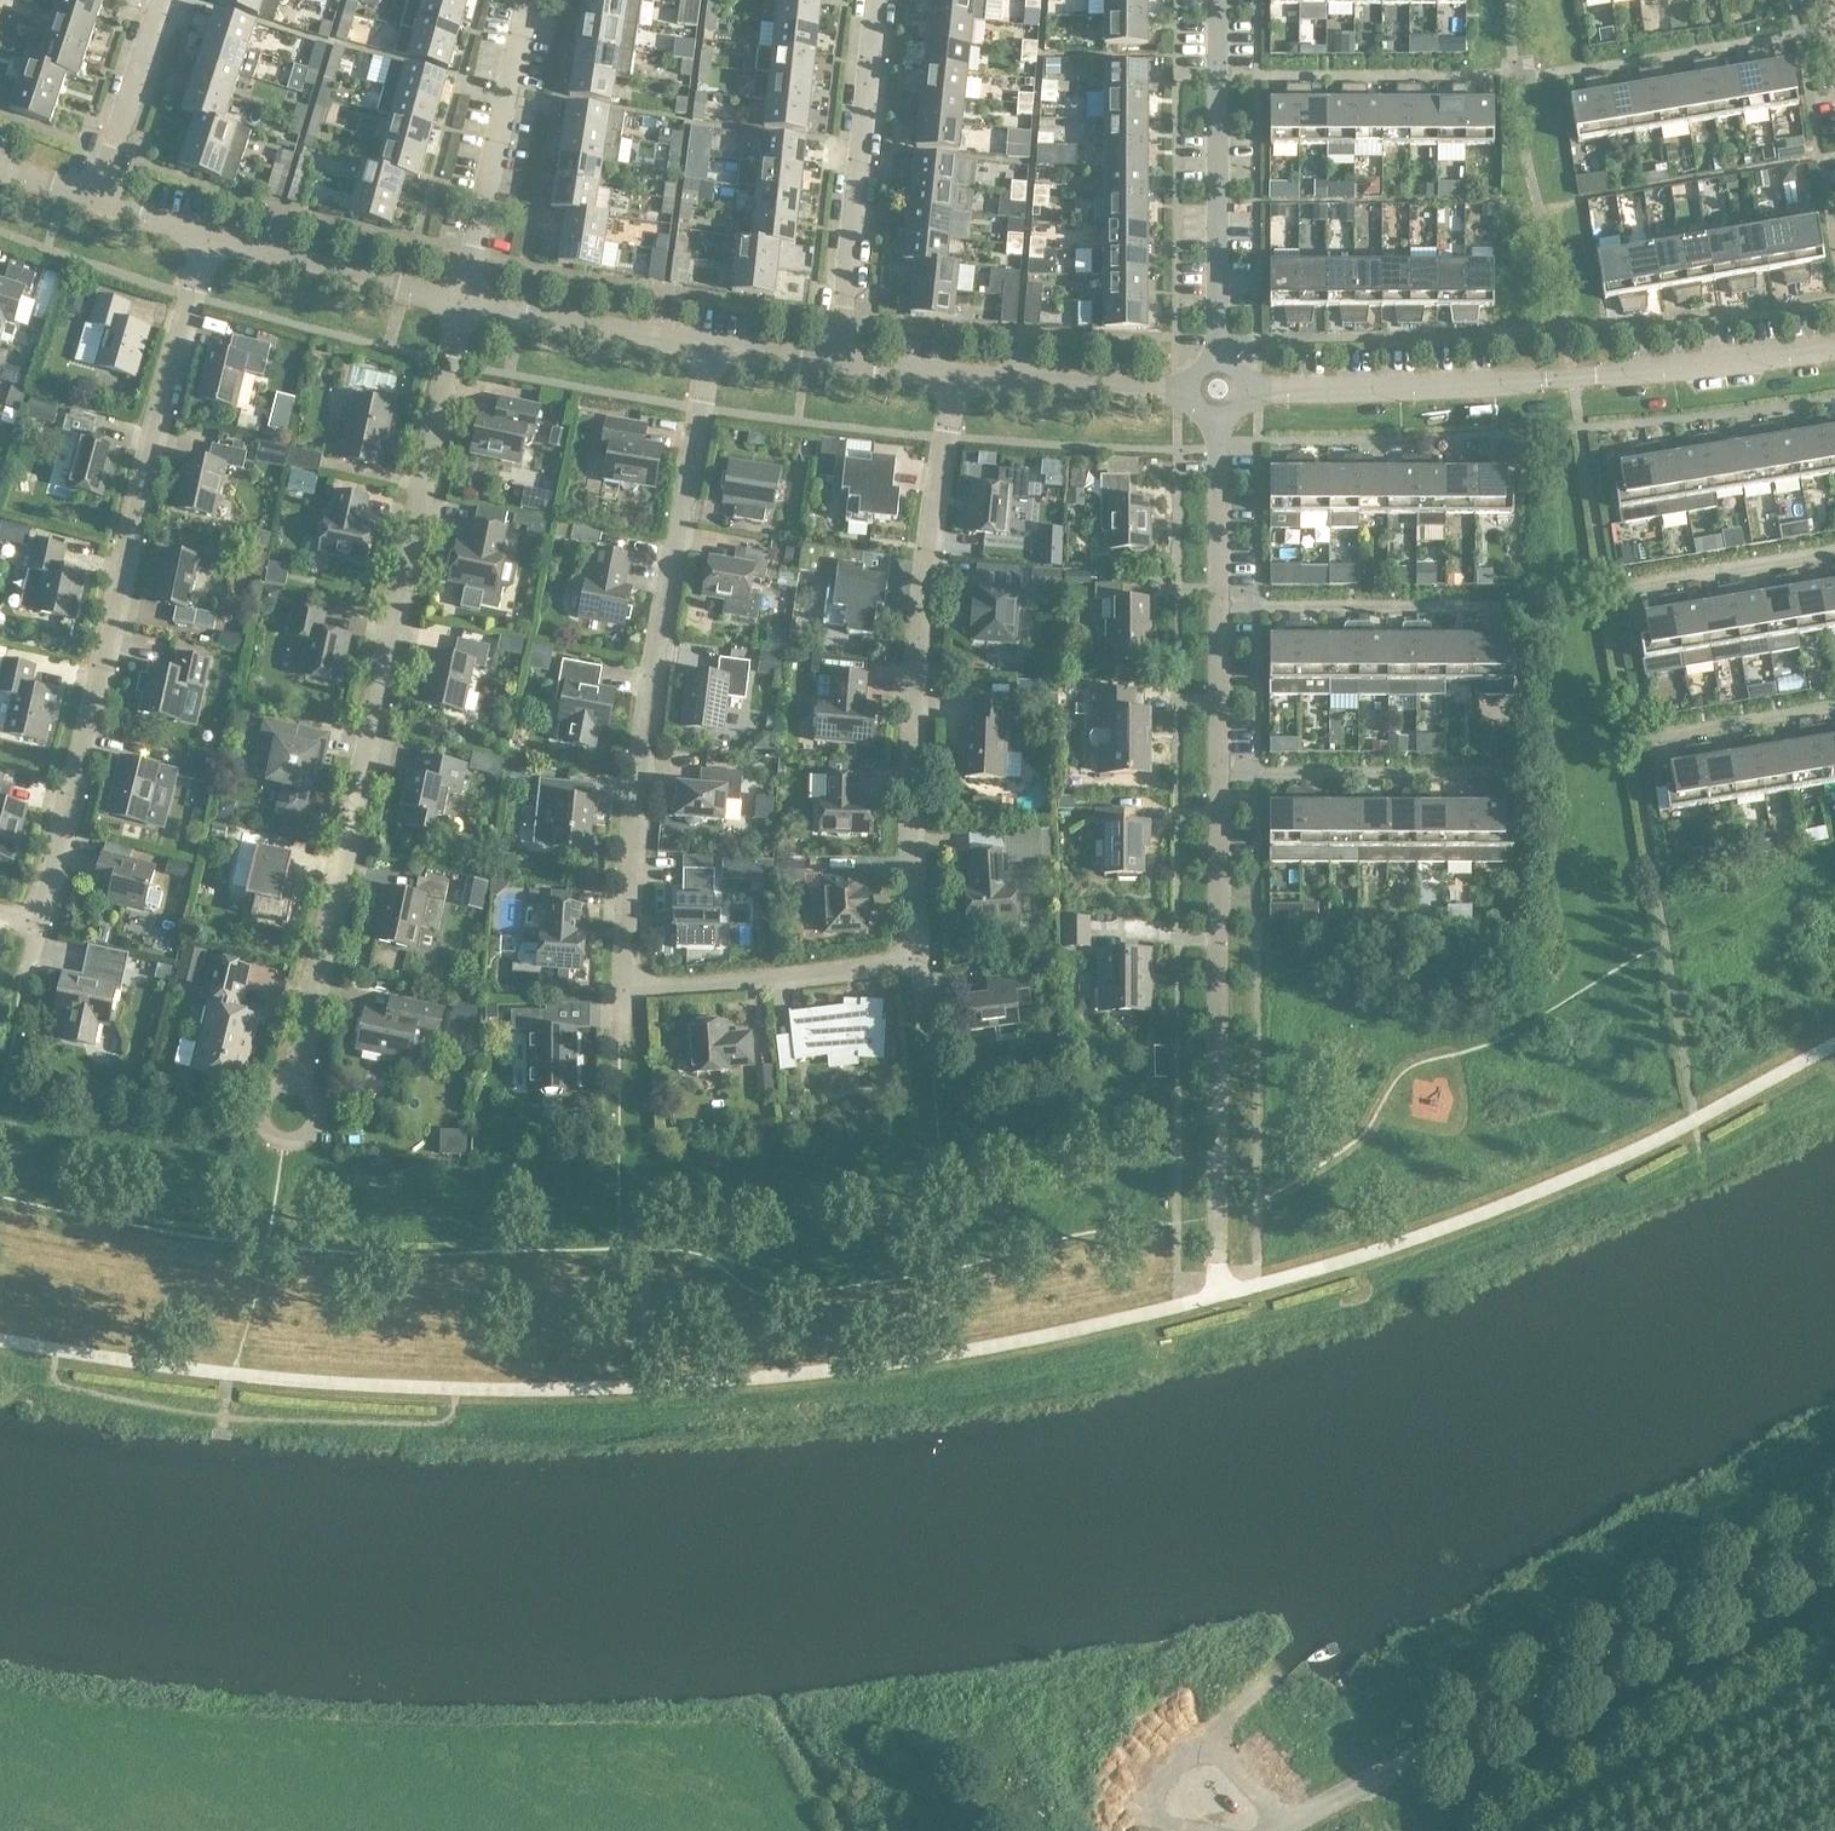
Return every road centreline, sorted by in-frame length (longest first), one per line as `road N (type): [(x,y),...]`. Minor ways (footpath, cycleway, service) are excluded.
road 1 (residential): [(946,370),(914,799),(914,955),(624,983),(651,672),(703,340)]
road 2 (residential): [(1215,1300),(1220,385)]
road 3 (residential): [(294,1116),(452,300)]
road 4 (residential): [(208,239),(37,929)]
road 5 (residential): [(1834,344),(1498,379),(1220,385)]
road 6 (unclassified): [(1834,1528),(1294,1822)]
road 7 (residential): [(1220,385),(1215,0)]
road 8 (residential): [(839,356),(876,0)]
road 9 (residential): [(452,300),(519,0)]
road 10 (residential): [(1220,385),(946,370)]
road 11 (residential): [(703,340),(452,300)]
road 12 (residential): [(452,300),(208,239)]
road 13 (residential): [(93,202),(154,0)]
road 14 (unclassified): [(1163,1830),(1121,1813),(1203,1737)]
road 15 (residential): [(839,356),(703,340)]
road 16 (unclassified): [(1294,1822),(1203,1737)]
road 17 (residential): [(208,239),(93,202)]

